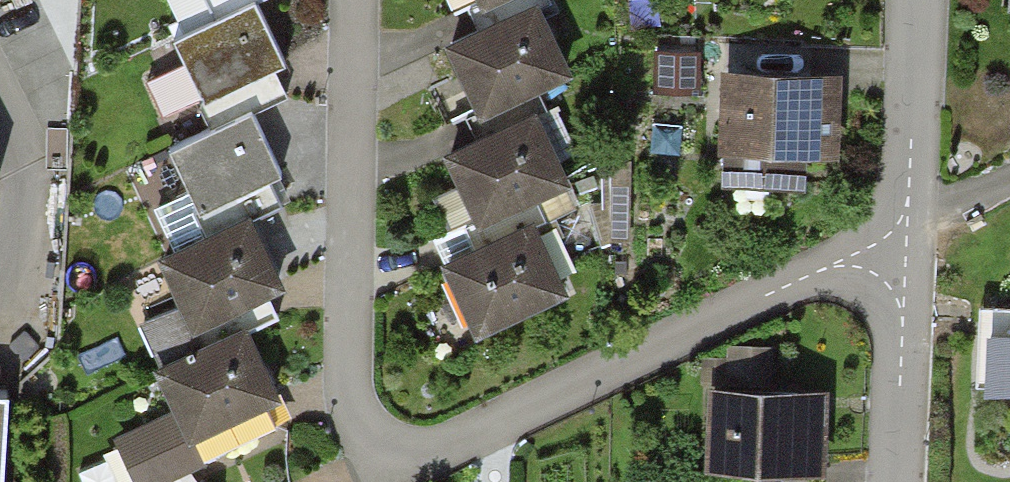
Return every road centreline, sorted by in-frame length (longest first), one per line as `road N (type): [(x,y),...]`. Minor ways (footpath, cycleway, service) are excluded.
road 1 (residential): [(906,227),(427,451),(377,451),(349,386),(362,0)]
road 2 (residential): [(906,227),(896,481)]
road 3 (residential): [(913,0),(906,227)]

